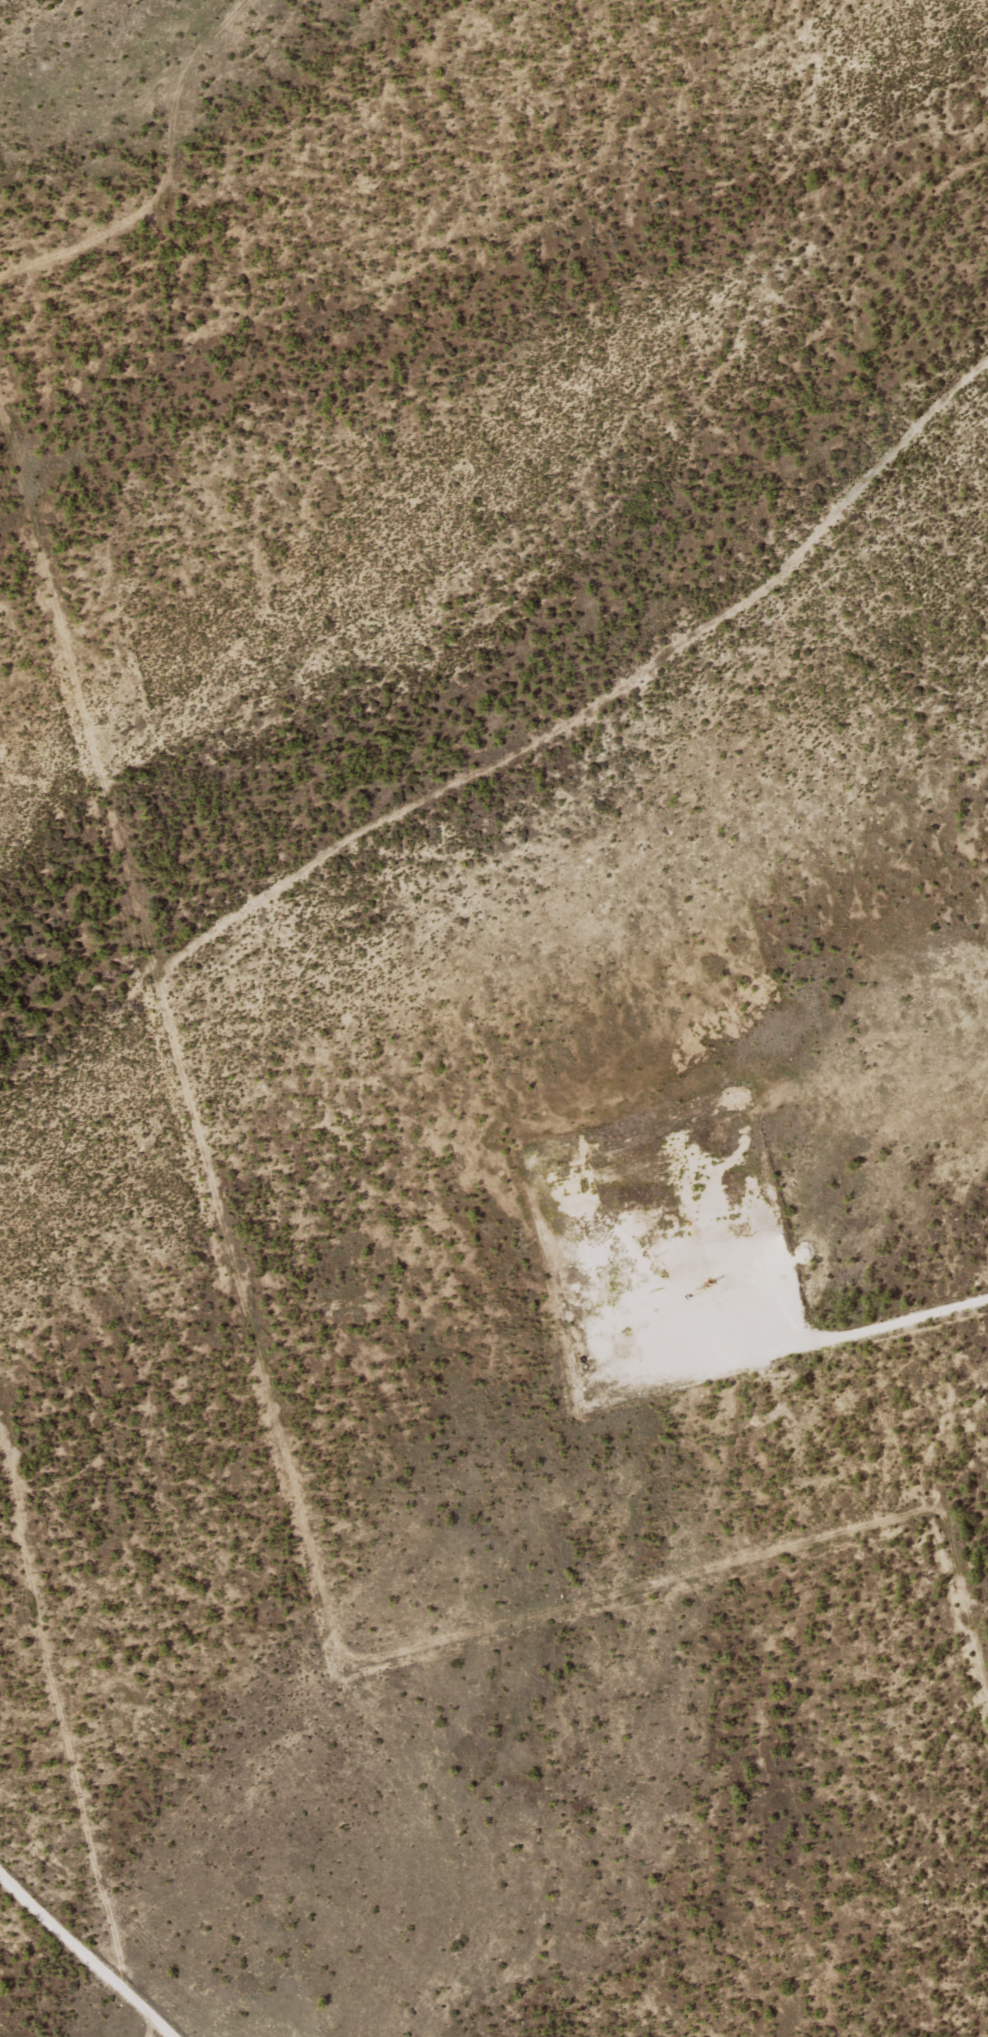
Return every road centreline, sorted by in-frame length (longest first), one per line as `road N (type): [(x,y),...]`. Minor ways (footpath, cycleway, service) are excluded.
road 1 (track): [(249,2036),(0,1768)]

